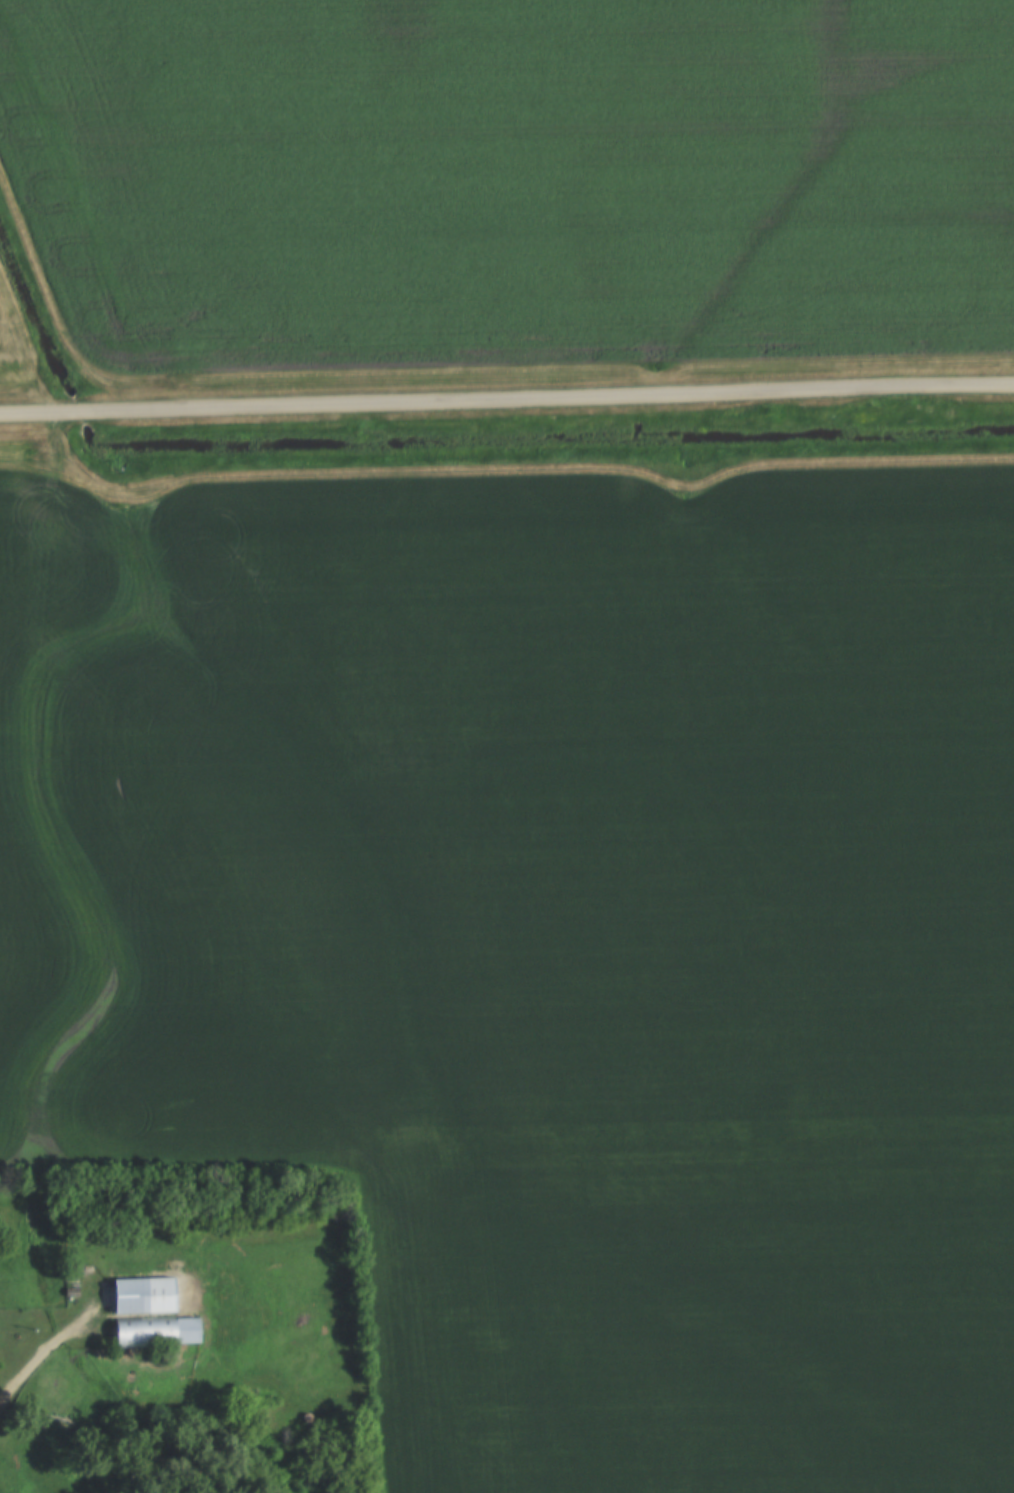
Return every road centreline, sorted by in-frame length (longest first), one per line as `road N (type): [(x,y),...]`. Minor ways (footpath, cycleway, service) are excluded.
road 1 (residential): [(1013,390),(0,413)]

